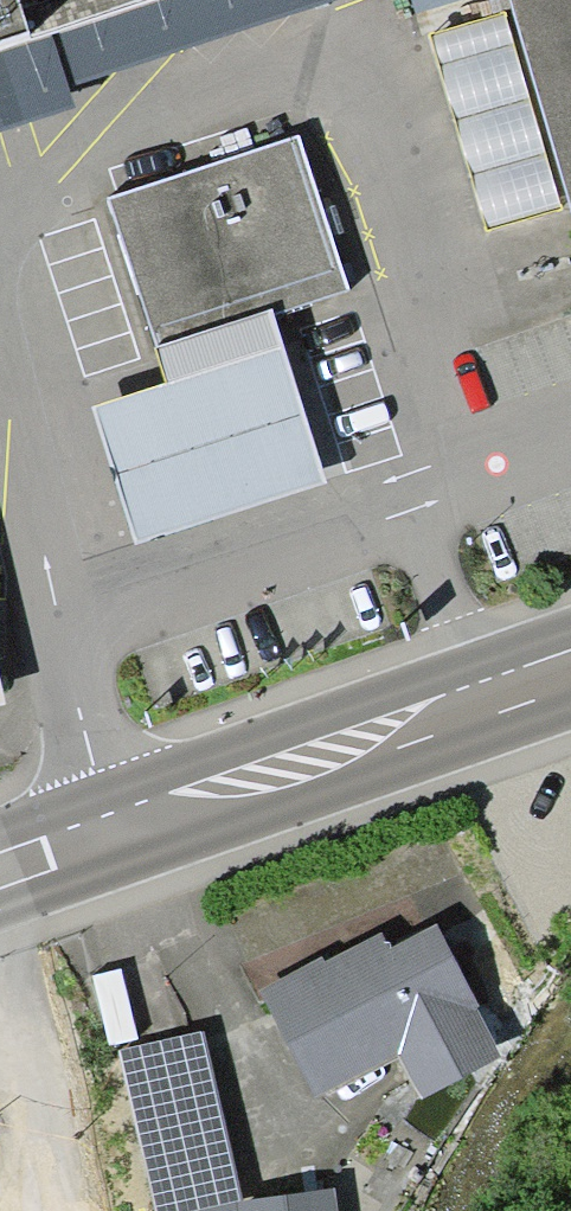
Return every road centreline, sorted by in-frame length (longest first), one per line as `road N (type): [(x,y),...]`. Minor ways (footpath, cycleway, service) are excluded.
road 1 (secondary): [(570,666),(0,868)]

